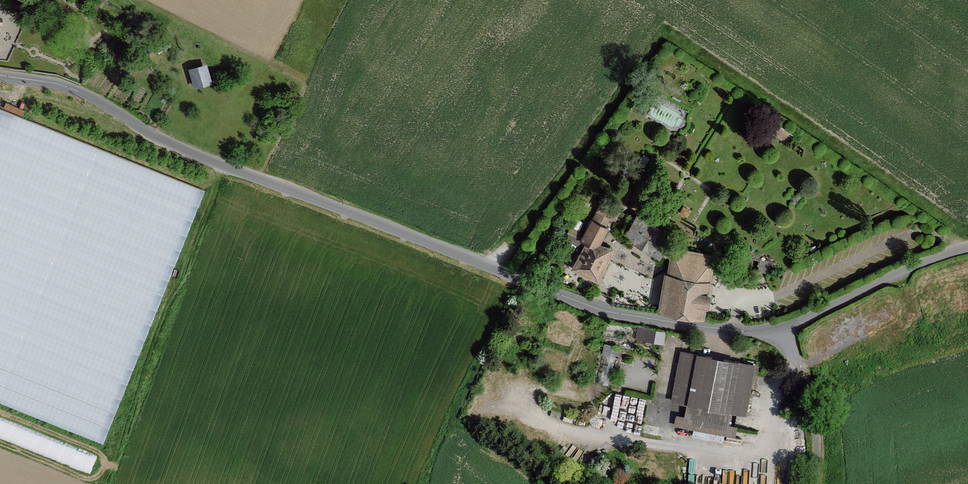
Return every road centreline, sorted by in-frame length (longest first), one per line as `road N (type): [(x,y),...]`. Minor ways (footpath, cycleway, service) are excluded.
road 1 (unclassified): [(781,327),(734,330),(597,309),(172,144),(68,87),(0,75)]
road 2 (track): [(0,445),(89,480),(113,473),(148,359),(227,166)]
road 3 (unclassified): [(781,327),(967,249)]

